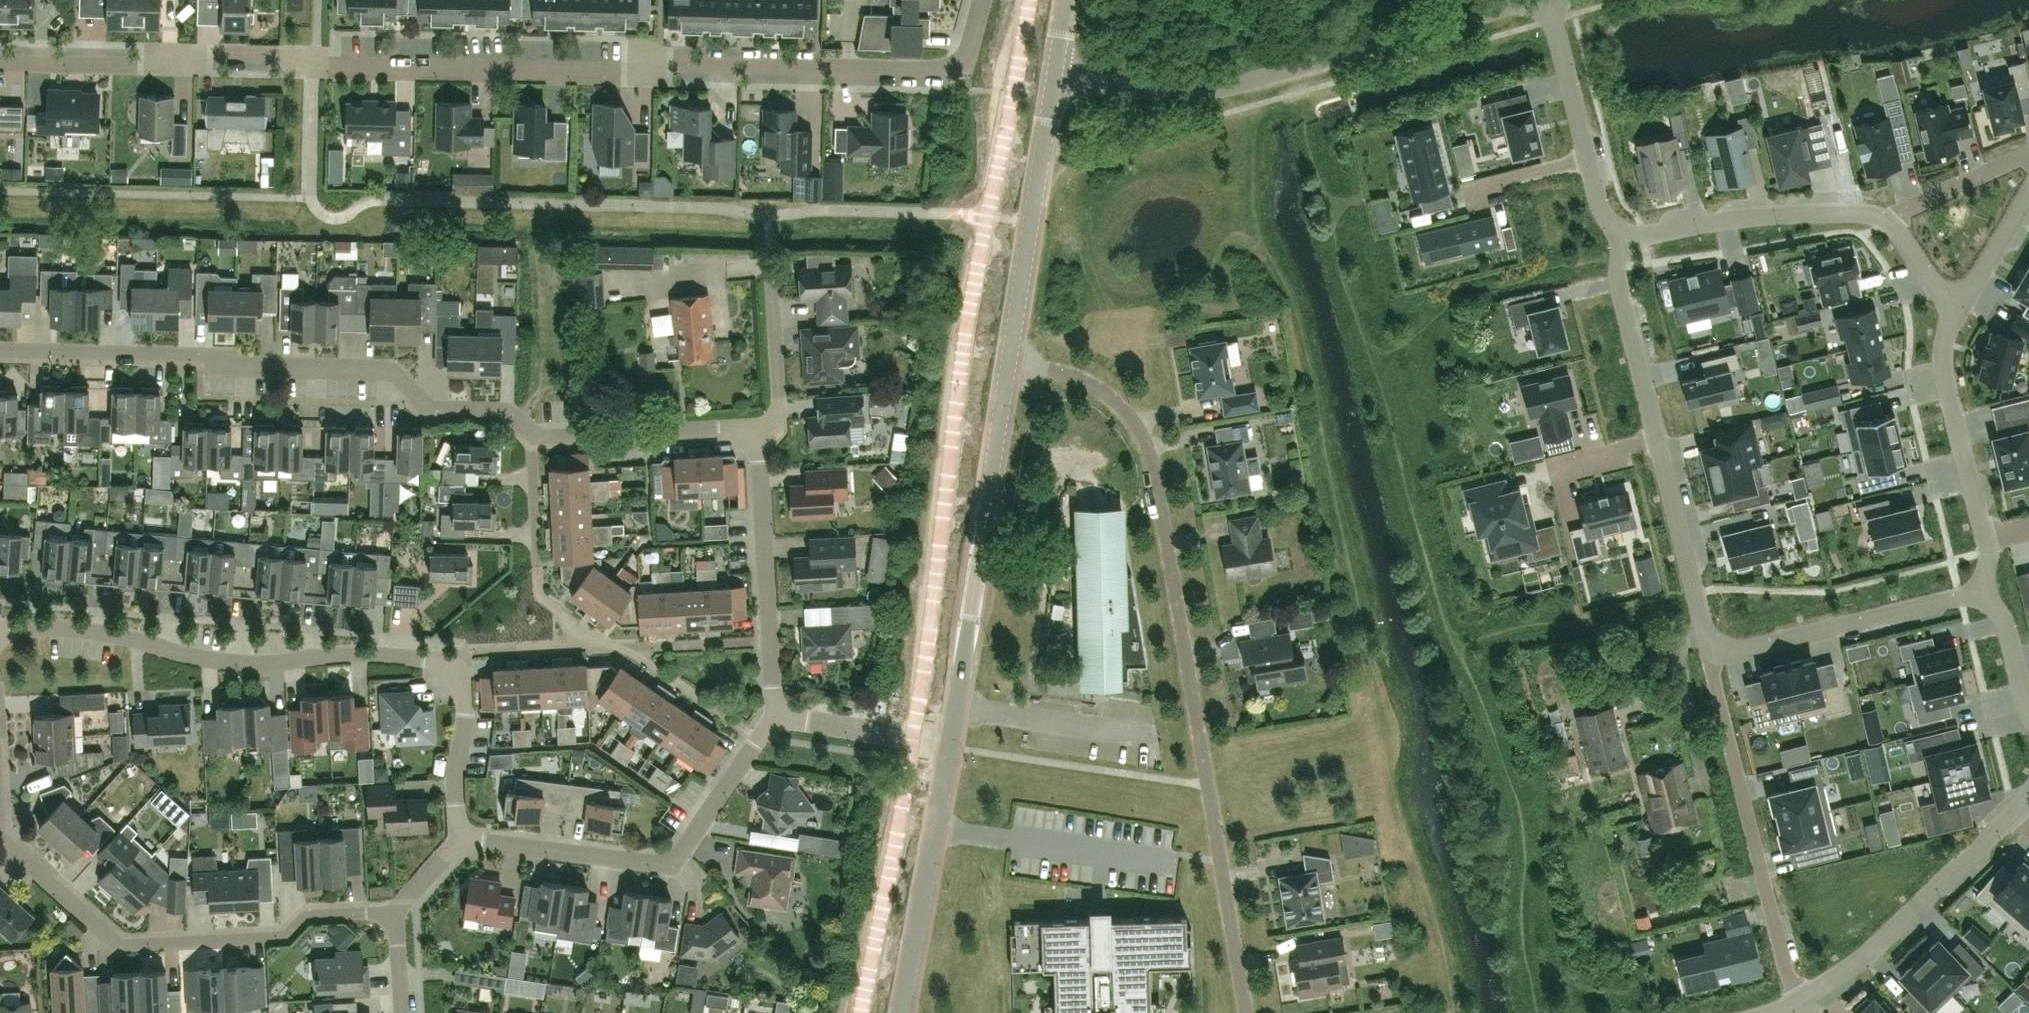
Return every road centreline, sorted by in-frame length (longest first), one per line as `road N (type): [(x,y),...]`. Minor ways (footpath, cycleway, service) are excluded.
road 1 (residential): [(0,64),(145,67),(207,52),(280,53),(329,71),(628,78),(667,62),(954,68),(967,57),(983,0)]
road 2 (residential): [(1008,361),(1101,387),(1149,444),(1246,1012)]
road 3 (residential): [(459,839),(456,778),(466,715),(462,680),(446,663),(362,653),(245,665),(90,630),(0,631)]
road 4 (residential): [(0,349),(204,353),(239,368),(391,371),(430,408),(509,410),(538,435)]
road 5 (residential): [(1054,77),(1200,90),(1529,0)]
road 6 (residential): [(394,913),(305,916),(286,937),(117,946),(0,833)]
road 7 (residential): [(1621,234),(1622,294),(1700,624),(1714,646)]
road 8 (residential): [(950,743),(1008,361)]
road 9 (residential): [(1714,646),(1713,674),(1784,960),(1804,998)]
road 10 (residential): [(459,839),(669,860),(758,736)]
road 11 (residential): [(1008,361),(1054,77)]
road 12 (residential): [(774,716),(755,435)]
road 13 (residential): [(1714,646),(1752,648),(1987,591)]
road 14 (residential): [(1804,998),(1886,937),(2014,814)]
road 15 (residential): [(903,1012),(950,743)]
road 16 (residential): [(1621,234),(1783,213),(1872,215),(1886,222)]
road 17 (residential): [(1548,0),(1594,191),(1621,234)]
road 18 (residential): [(1984,538),(1944,366),(1946,329),(1961,309)]
road 19 (residential): [(538,435),(735,427),(755,435)]
road 20 (residential): [(755,435),(780,402),(771,261)]
road 21 (residential): [(950,743),(774,716)]
road 22 (residential): [(1886,222),(2028,156)]
road 23 (residential): [(537,567),(538,435)]
road 24 (residential): [(1961,309),(2028,196)]
road 25 (residential): [(2028,711),(2006,626),(1987,591)]

